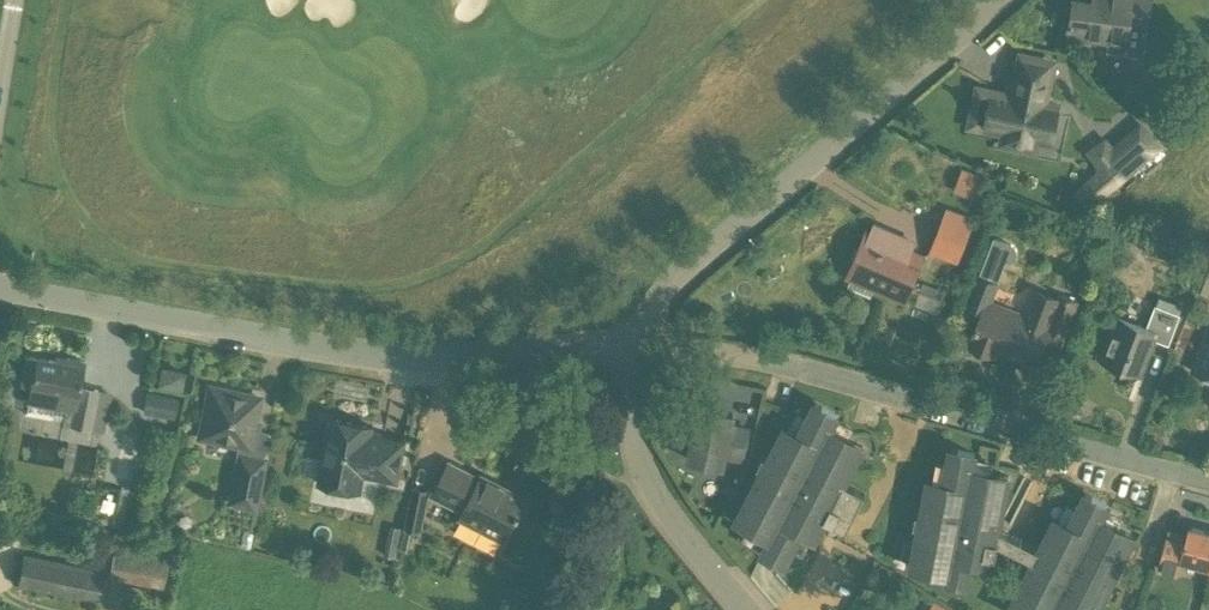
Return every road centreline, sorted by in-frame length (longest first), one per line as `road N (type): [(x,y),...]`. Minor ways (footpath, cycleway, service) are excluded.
road 1 (tertiary): [(635,347),(409,356),(339,349),(0,288)]
road 2 (residential): [(1208,480),(785,364),(635,347)]
road 3 (tertiary): [(635,347),(645,312),(673,278),(998,0)]
road 4 (tertiary): [(743,609),(641,475),(635,347)]

